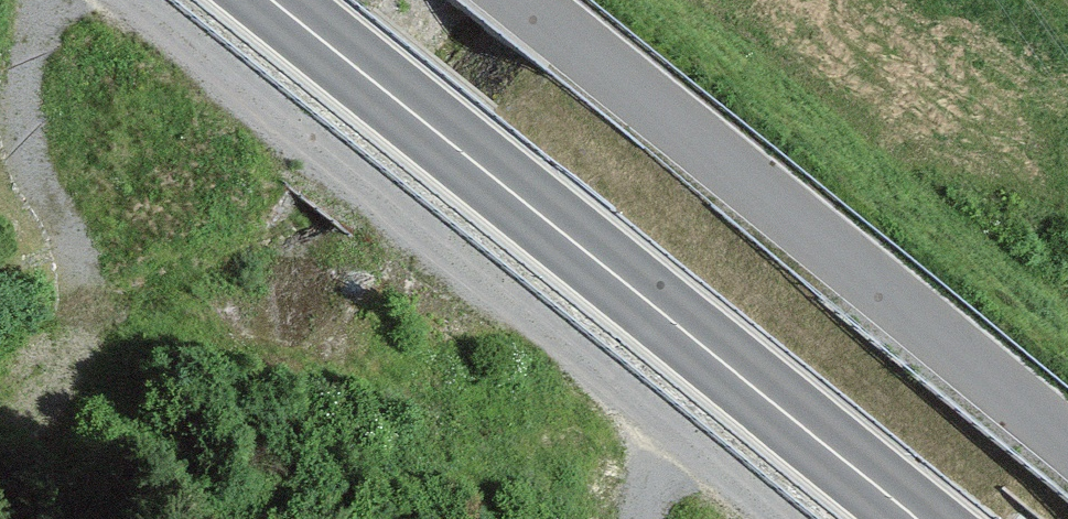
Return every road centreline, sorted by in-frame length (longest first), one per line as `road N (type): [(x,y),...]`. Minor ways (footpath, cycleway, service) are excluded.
road 1 (track): [(776,518),(119,0)]
road 2 (trunk): [(936,518),(290,0)]
road 3 (unclassified): [(1067,440),(522,0)]
road 4 (track): [(27,0),(8,89),(15,146),(52,219),(59,321),(30,374),(0,403)]

